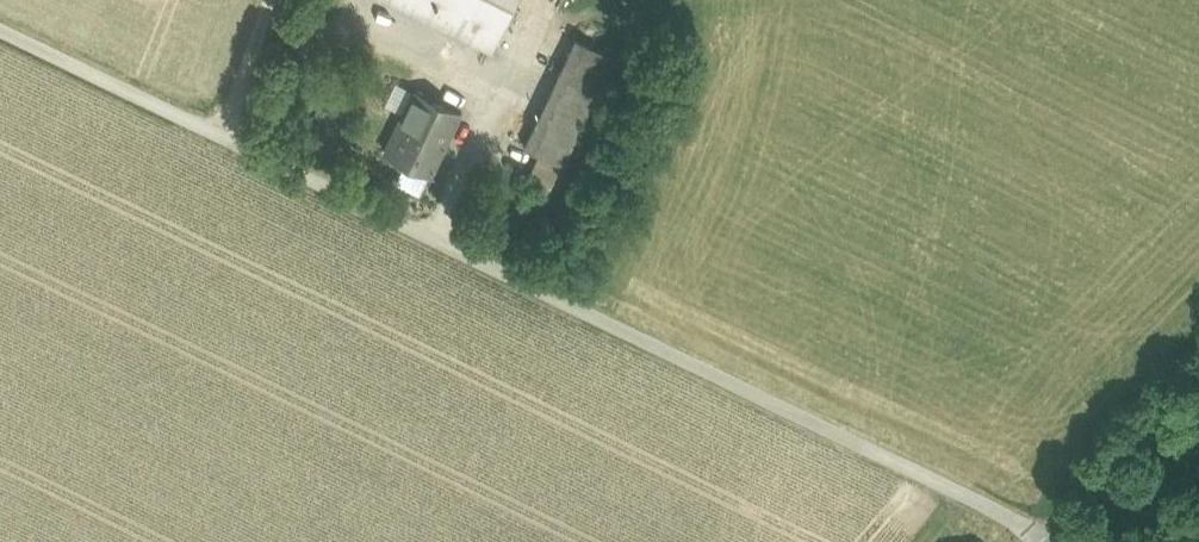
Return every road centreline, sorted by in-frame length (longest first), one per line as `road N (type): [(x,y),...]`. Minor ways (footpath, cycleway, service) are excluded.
road 1 (track): [(226,136),(1058,541)]
road 2 (track): [(438,240),(542,18)]
road 3 (primary): [(1198,422),(1068,541)]
road 4 (track): [(226,136),(278,0)]

